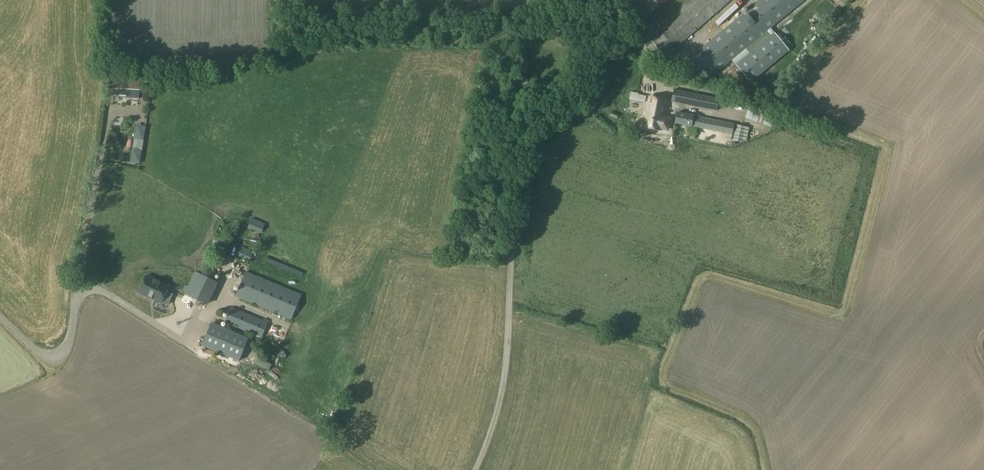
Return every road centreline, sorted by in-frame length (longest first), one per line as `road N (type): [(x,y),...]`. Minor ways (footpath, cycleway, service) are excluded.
road 1 (unclassified): [(0,315),(36,348),(51,356),(68,351),(112,108)]
road 2 (track): [(81,282),(217,365)]

